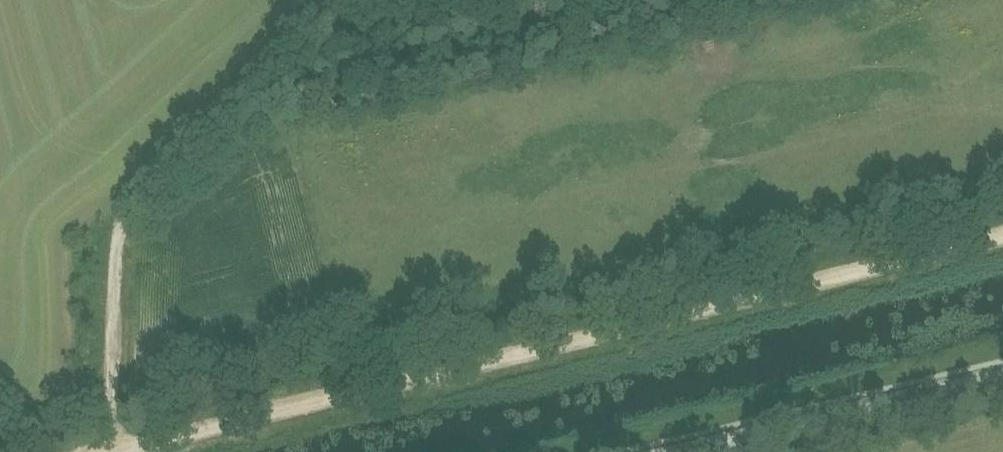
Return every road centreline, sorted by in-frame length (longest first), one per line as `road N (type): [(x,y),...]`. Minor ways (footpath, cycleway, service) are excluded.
road 1 (track): [(1002,230),(114,446)]
road 2 (track): [(114,446),(119,235),(131,202),(340,0)]
road 3 (unclassified): [(677,451),(1002,373)]

